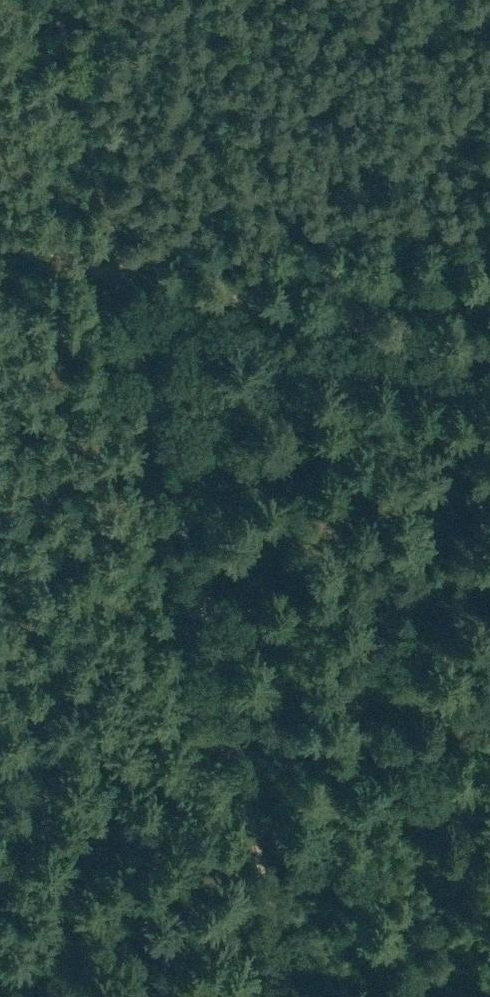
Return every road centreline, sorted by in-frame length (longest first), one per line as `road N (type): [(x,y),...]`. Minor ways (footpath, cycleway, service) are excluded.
road 1 (track): [(125,266),(250,799)]
road 2 (track): [(125,266),(489,348)]
road 3 (track): [(59,0),(125,266)]
road 4 (track): [(297,996),(250,799)]
road 5 (track): [(125,266),(0,238)]

